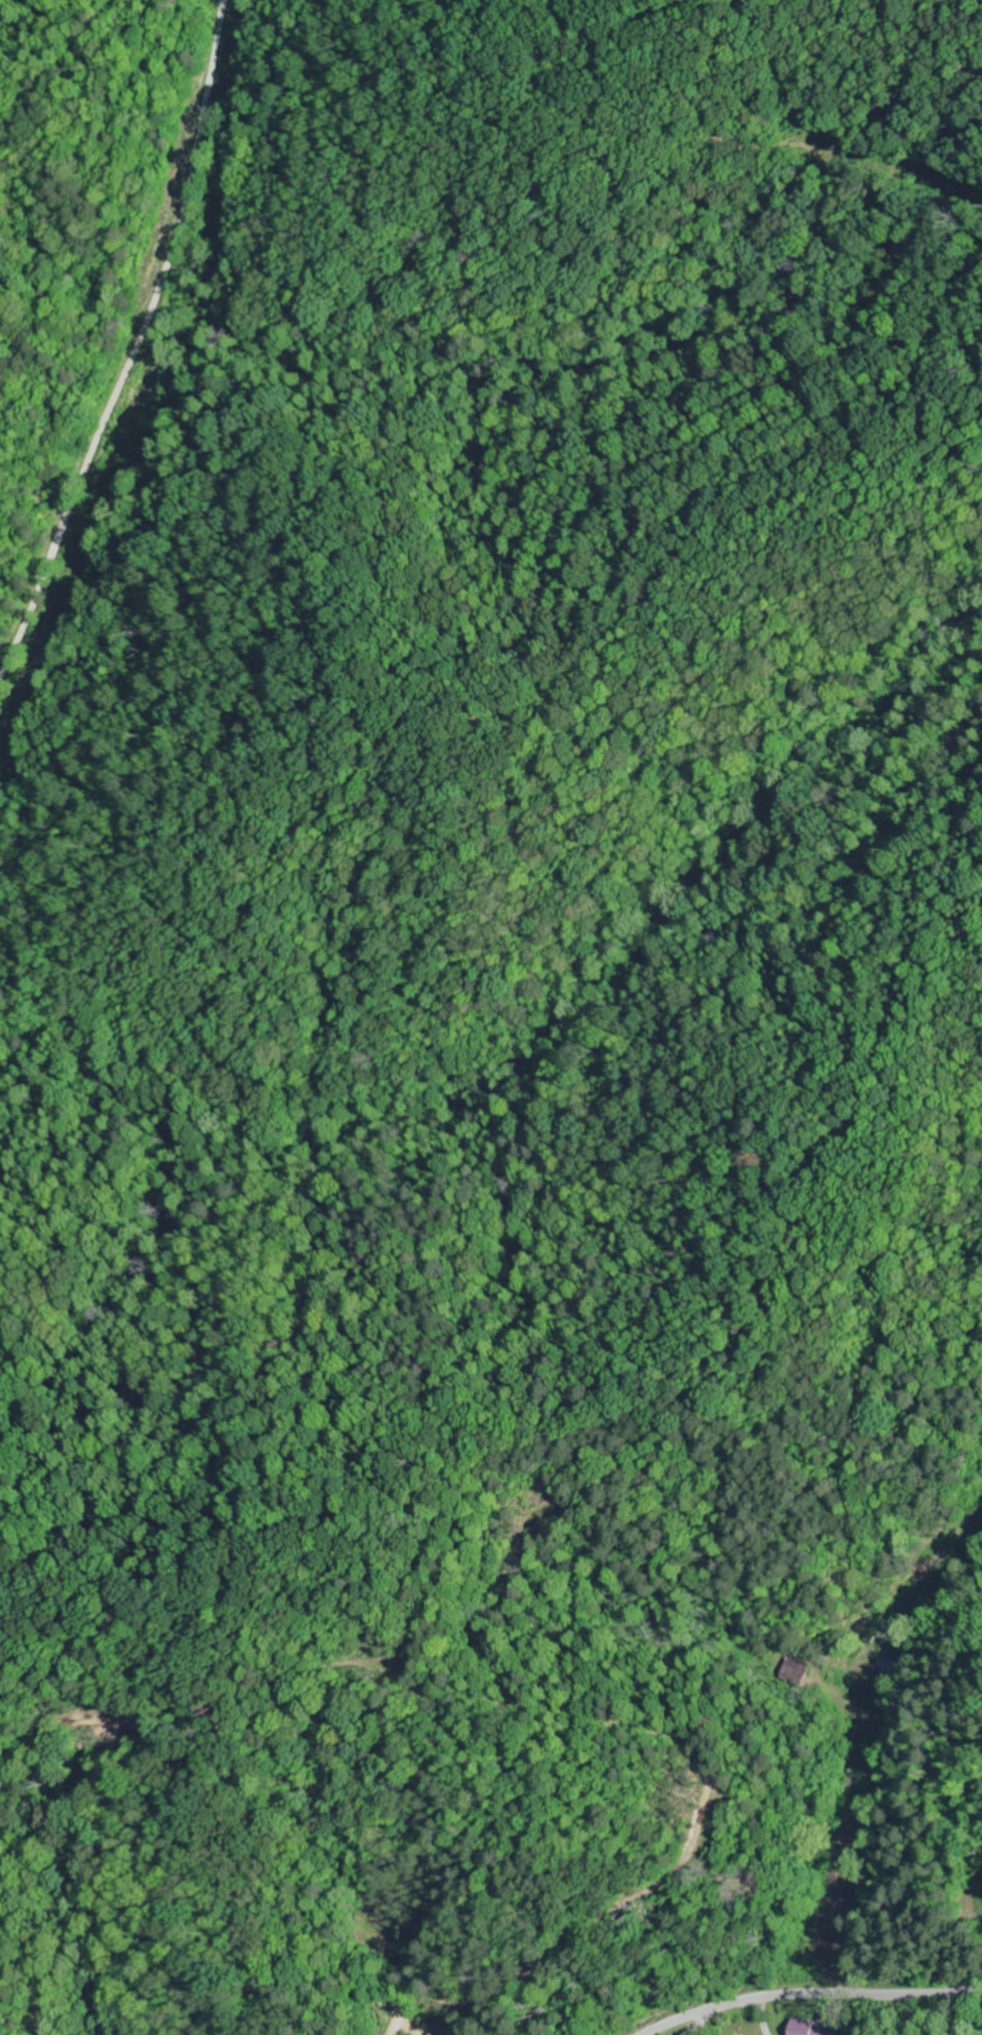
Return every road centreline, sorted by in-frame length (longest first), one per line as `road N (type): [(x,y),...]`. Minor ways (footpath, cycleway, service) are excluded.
road 1 (residential): [(0,677),(155,301),(193,176),(226,0)]
road 2 (secondary): [(981,1988),(778,1993),(714,2008),(653,2034)]

